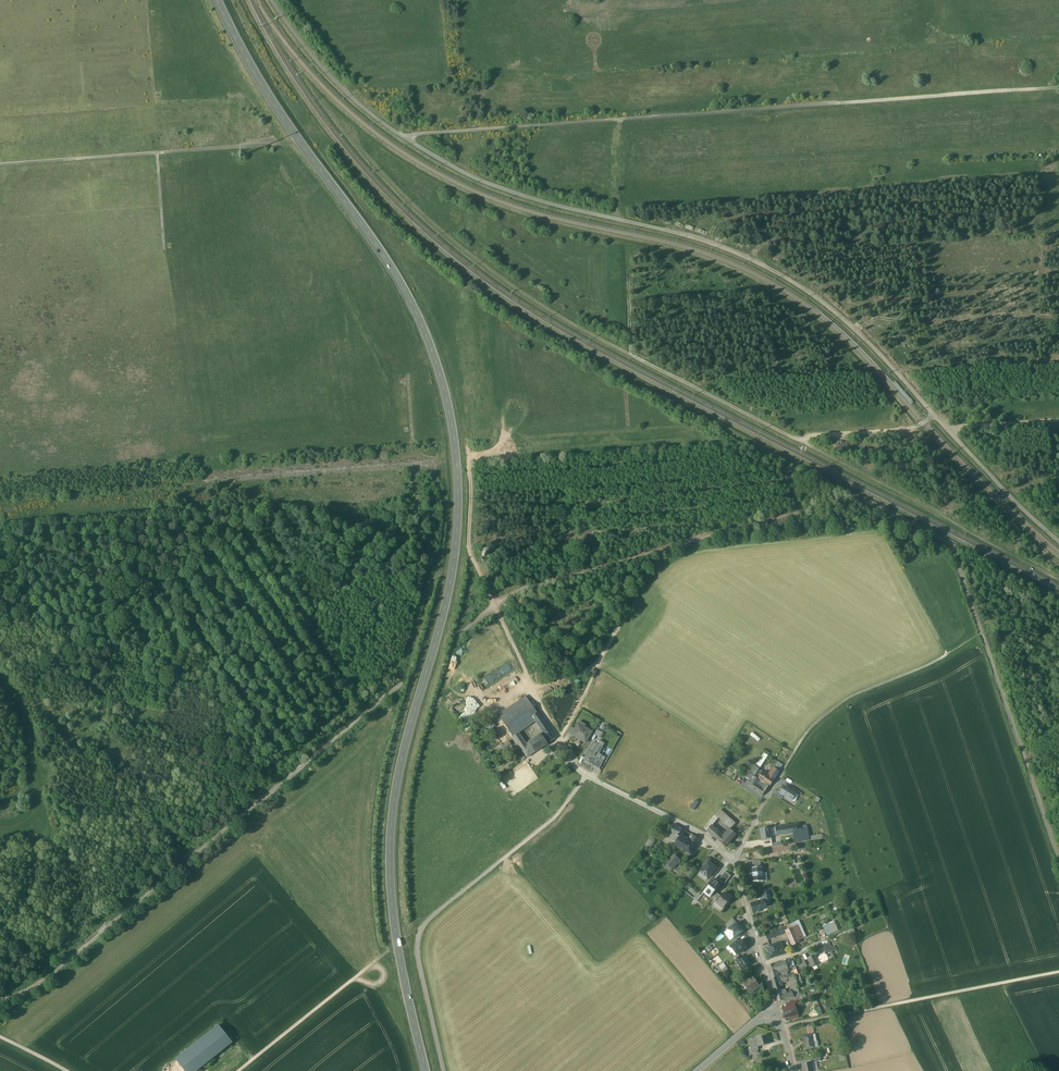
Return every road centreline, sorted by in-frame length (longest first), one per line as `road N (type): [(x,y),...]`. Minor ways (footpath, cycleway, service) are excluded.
road 1 (primary): [(427,1070),(397,931),(391,827),(453,569),(457,447),(411,302),(257,78),(217,0)]
road 2 (track): [(1058,854),(951,544),(860,499),(754,522),(495,605)]
road 3 (track): [(429,464),(446,502),(439,562),(399,687),(57,974),(0,1003)]
road 4 (track): [(934,414),(905,429),(796,440),(569,322),(498,275),(419,212),(348,135)]
road 5 (track): [(561,740),(657,581),(696,552),(779,547),(880,523),(946,654)]
road 6 (track): [(587,776),(558,815),(421,931),(417,955),(444,1070)]
road 7 (track): [(274,142),(0,164)]
road 8 (residential): [(733,862),(705,835),(578,770),(539,702)]
road 9 (track): [(981,633),(845,700),(790,758)]
road 10 (track): [(802,441),(997,548)]
road 11 (track): [(436,464),(225,480)]
road 12 (track): [(506,450),(470,458),(468,547),(495,605)]
road 13 (track): [(1058,972),(872,1009)]
road 14 (track): [(385,953),(239,1070)]
road 15 (residential): [(775,1004),(733,862)]

